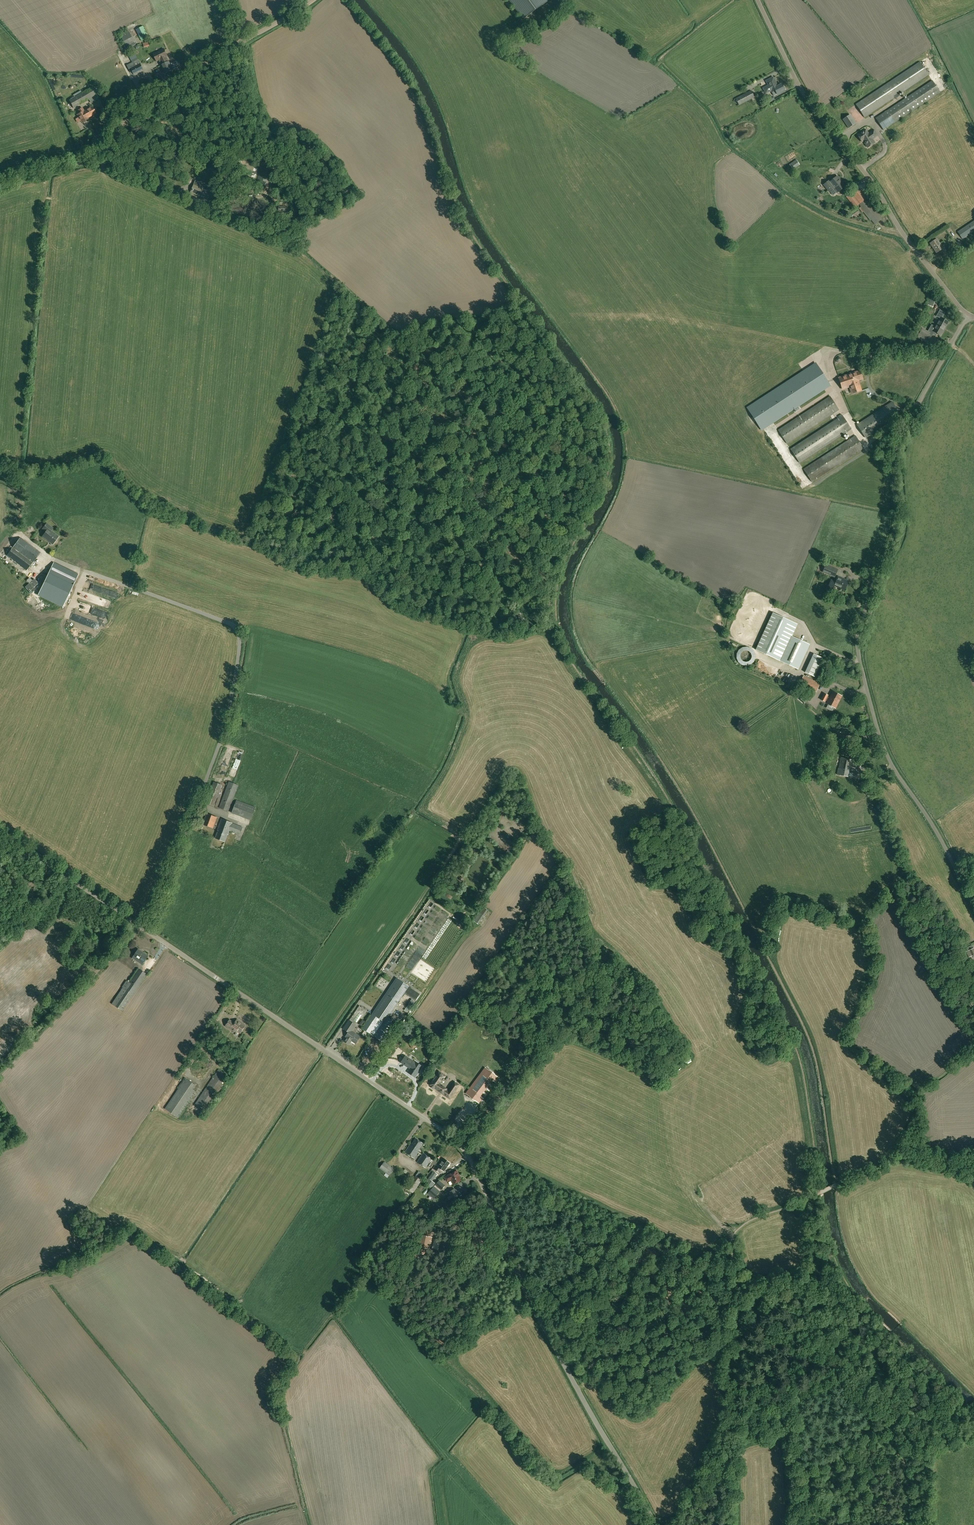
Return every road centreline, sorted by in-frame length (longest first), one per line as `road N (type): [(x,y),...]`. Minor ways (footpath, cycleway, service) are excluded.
road 1 (unclassified): [(655,1524),(540,1316),(460,1145),(0,831)]
road 2 (unclassified): [(973,903),(886,752),(859,651),(895,535),(899,443),(967,315)]
road 3 (unclassified): [(967,315),(800,85),(758,0)]
road 4 (unclassified): [(0,184),(100,157),(142,99),(313,0)]
road 5 (track): [(919,1524),(905,1448),(827,1343),(805,1277)]

